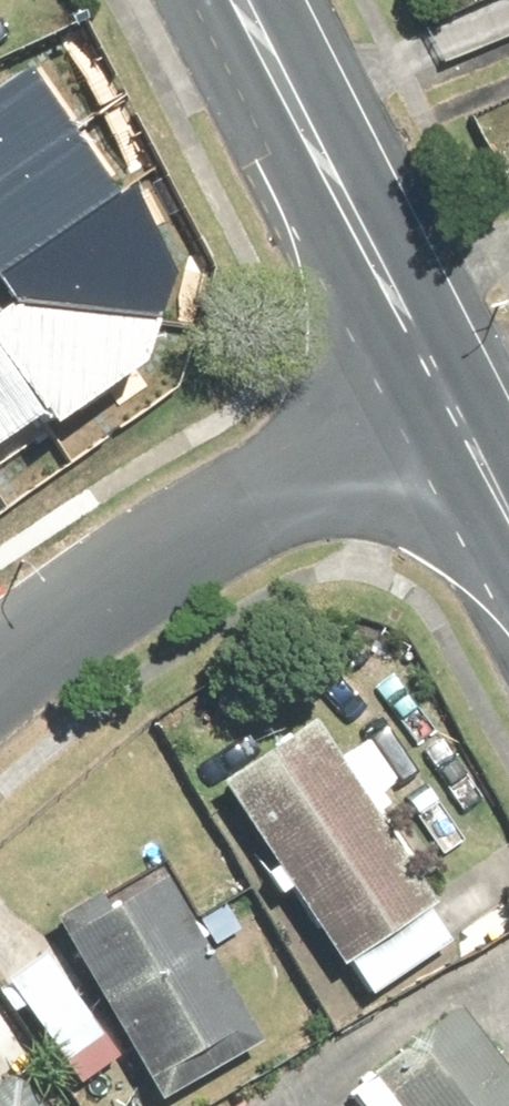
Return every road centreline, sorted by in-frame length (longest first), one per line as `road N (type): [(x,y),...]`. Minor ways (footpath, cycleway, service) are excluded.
road 1 (residential): [(437,395),(163,559),(0,688)]
road 2 (tertiary): [(249,0),(437,395)]
road 3 (tertiary): [(437,395),(508,519)]

